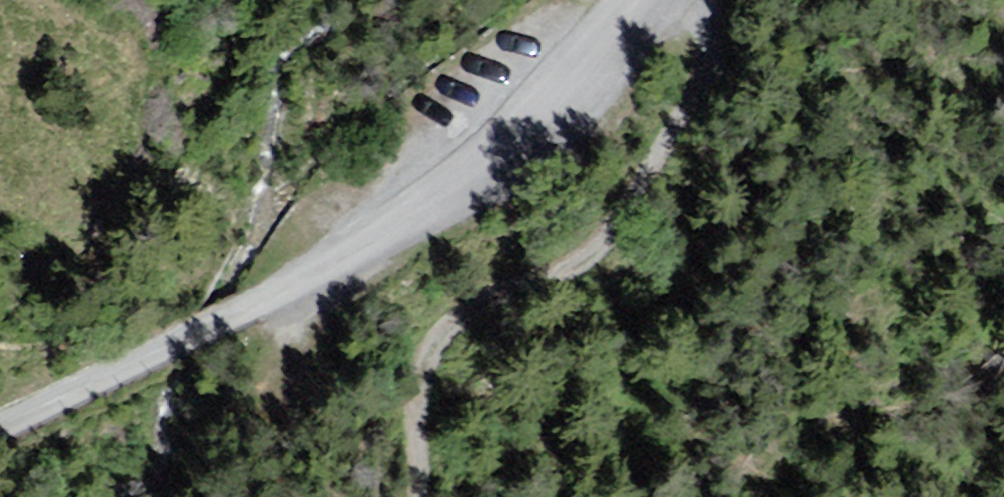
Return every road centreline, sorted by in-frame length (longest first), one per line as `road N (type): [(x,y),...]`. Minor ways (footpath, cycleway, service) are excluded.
road 1 (unclassified): [(616,0),(507,143),(359,252),(0,432)]
road 2 (track): [(626,0),(698,24),(677,122),(629,205),(571,262),(448,323),(411,389),(416,496)]

